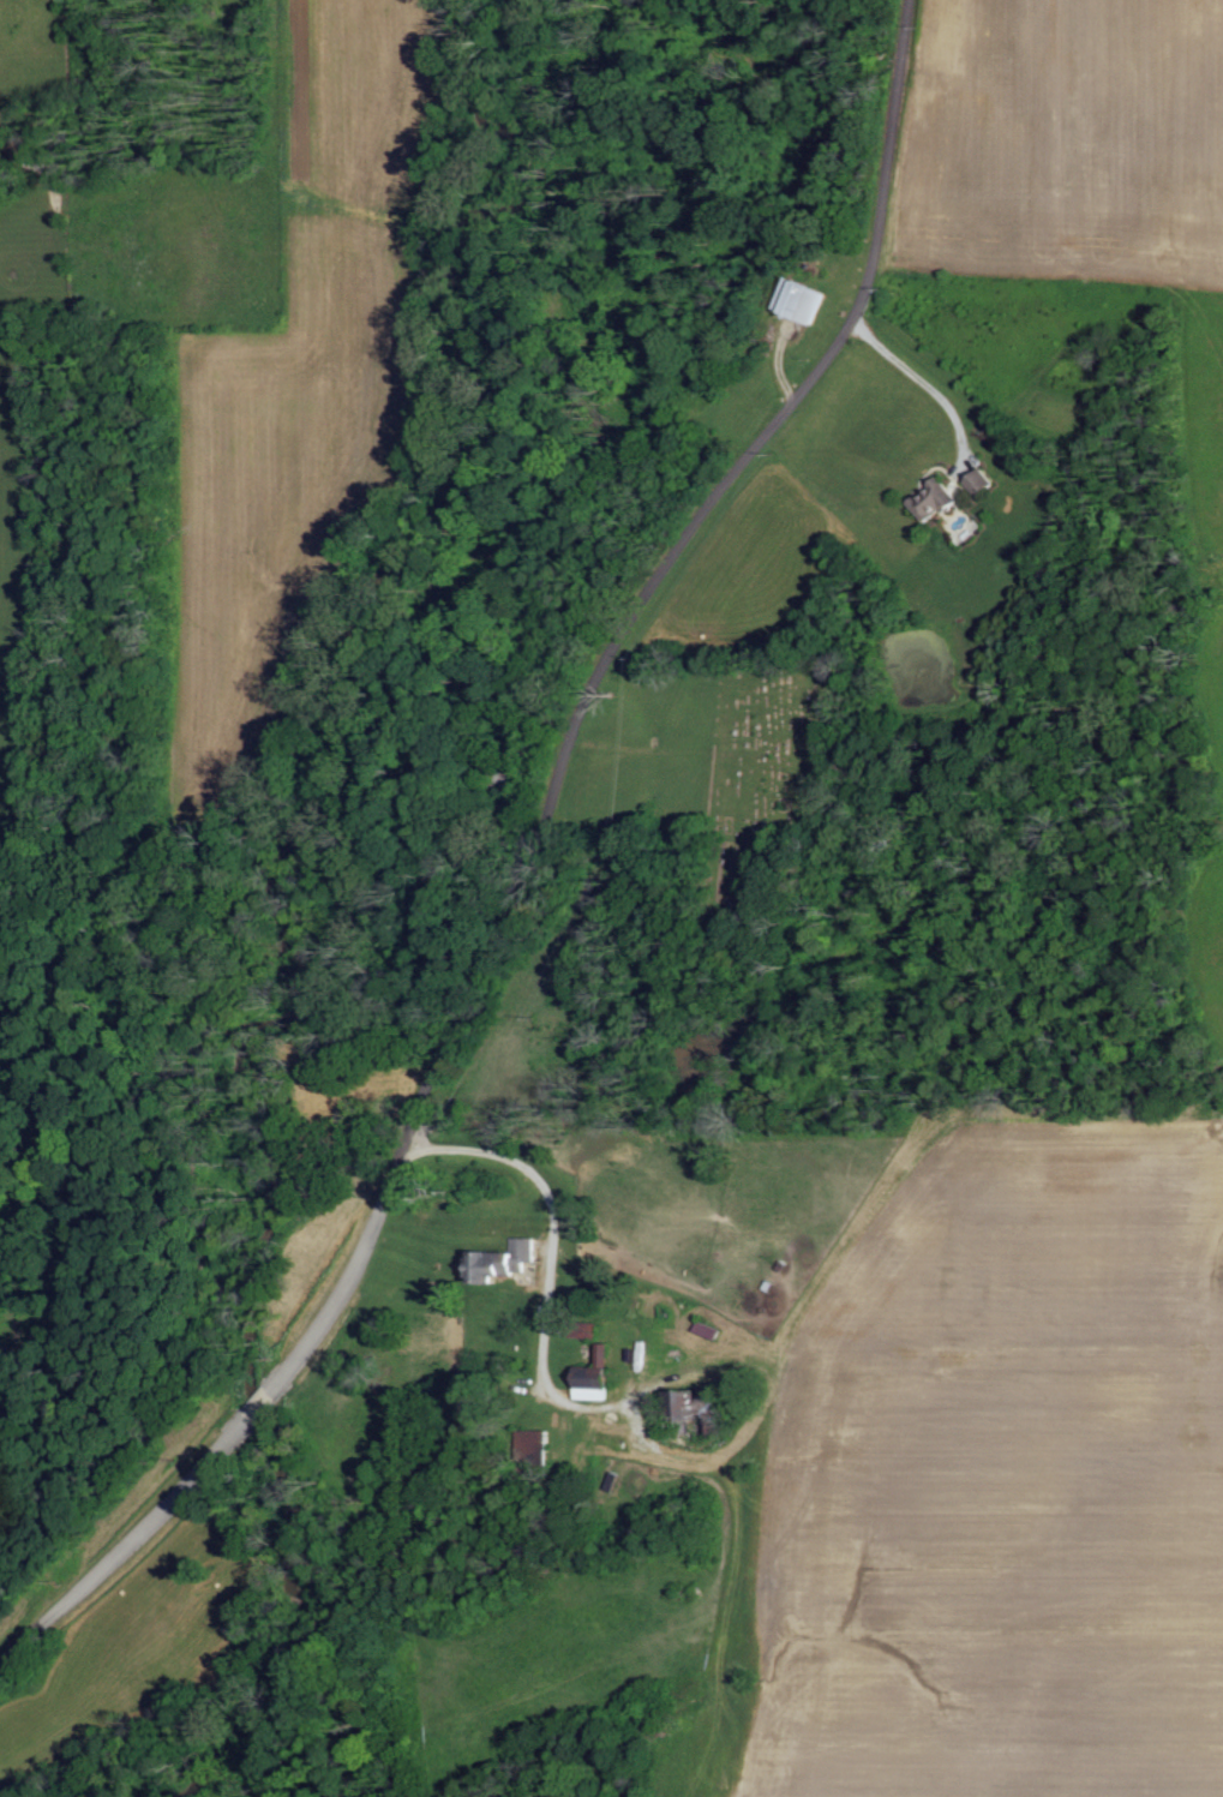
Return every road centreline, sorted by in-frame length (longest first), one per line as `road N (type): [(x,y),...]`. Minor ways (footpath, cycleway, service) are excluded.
road 1 (residential): [(272,1390),(359,1269),(416,1106),(518,897),(582,712),(623,627),(839,343),(873,275),(909,0)]
road 2 (residential): [(0,1667),(246,1418)]

